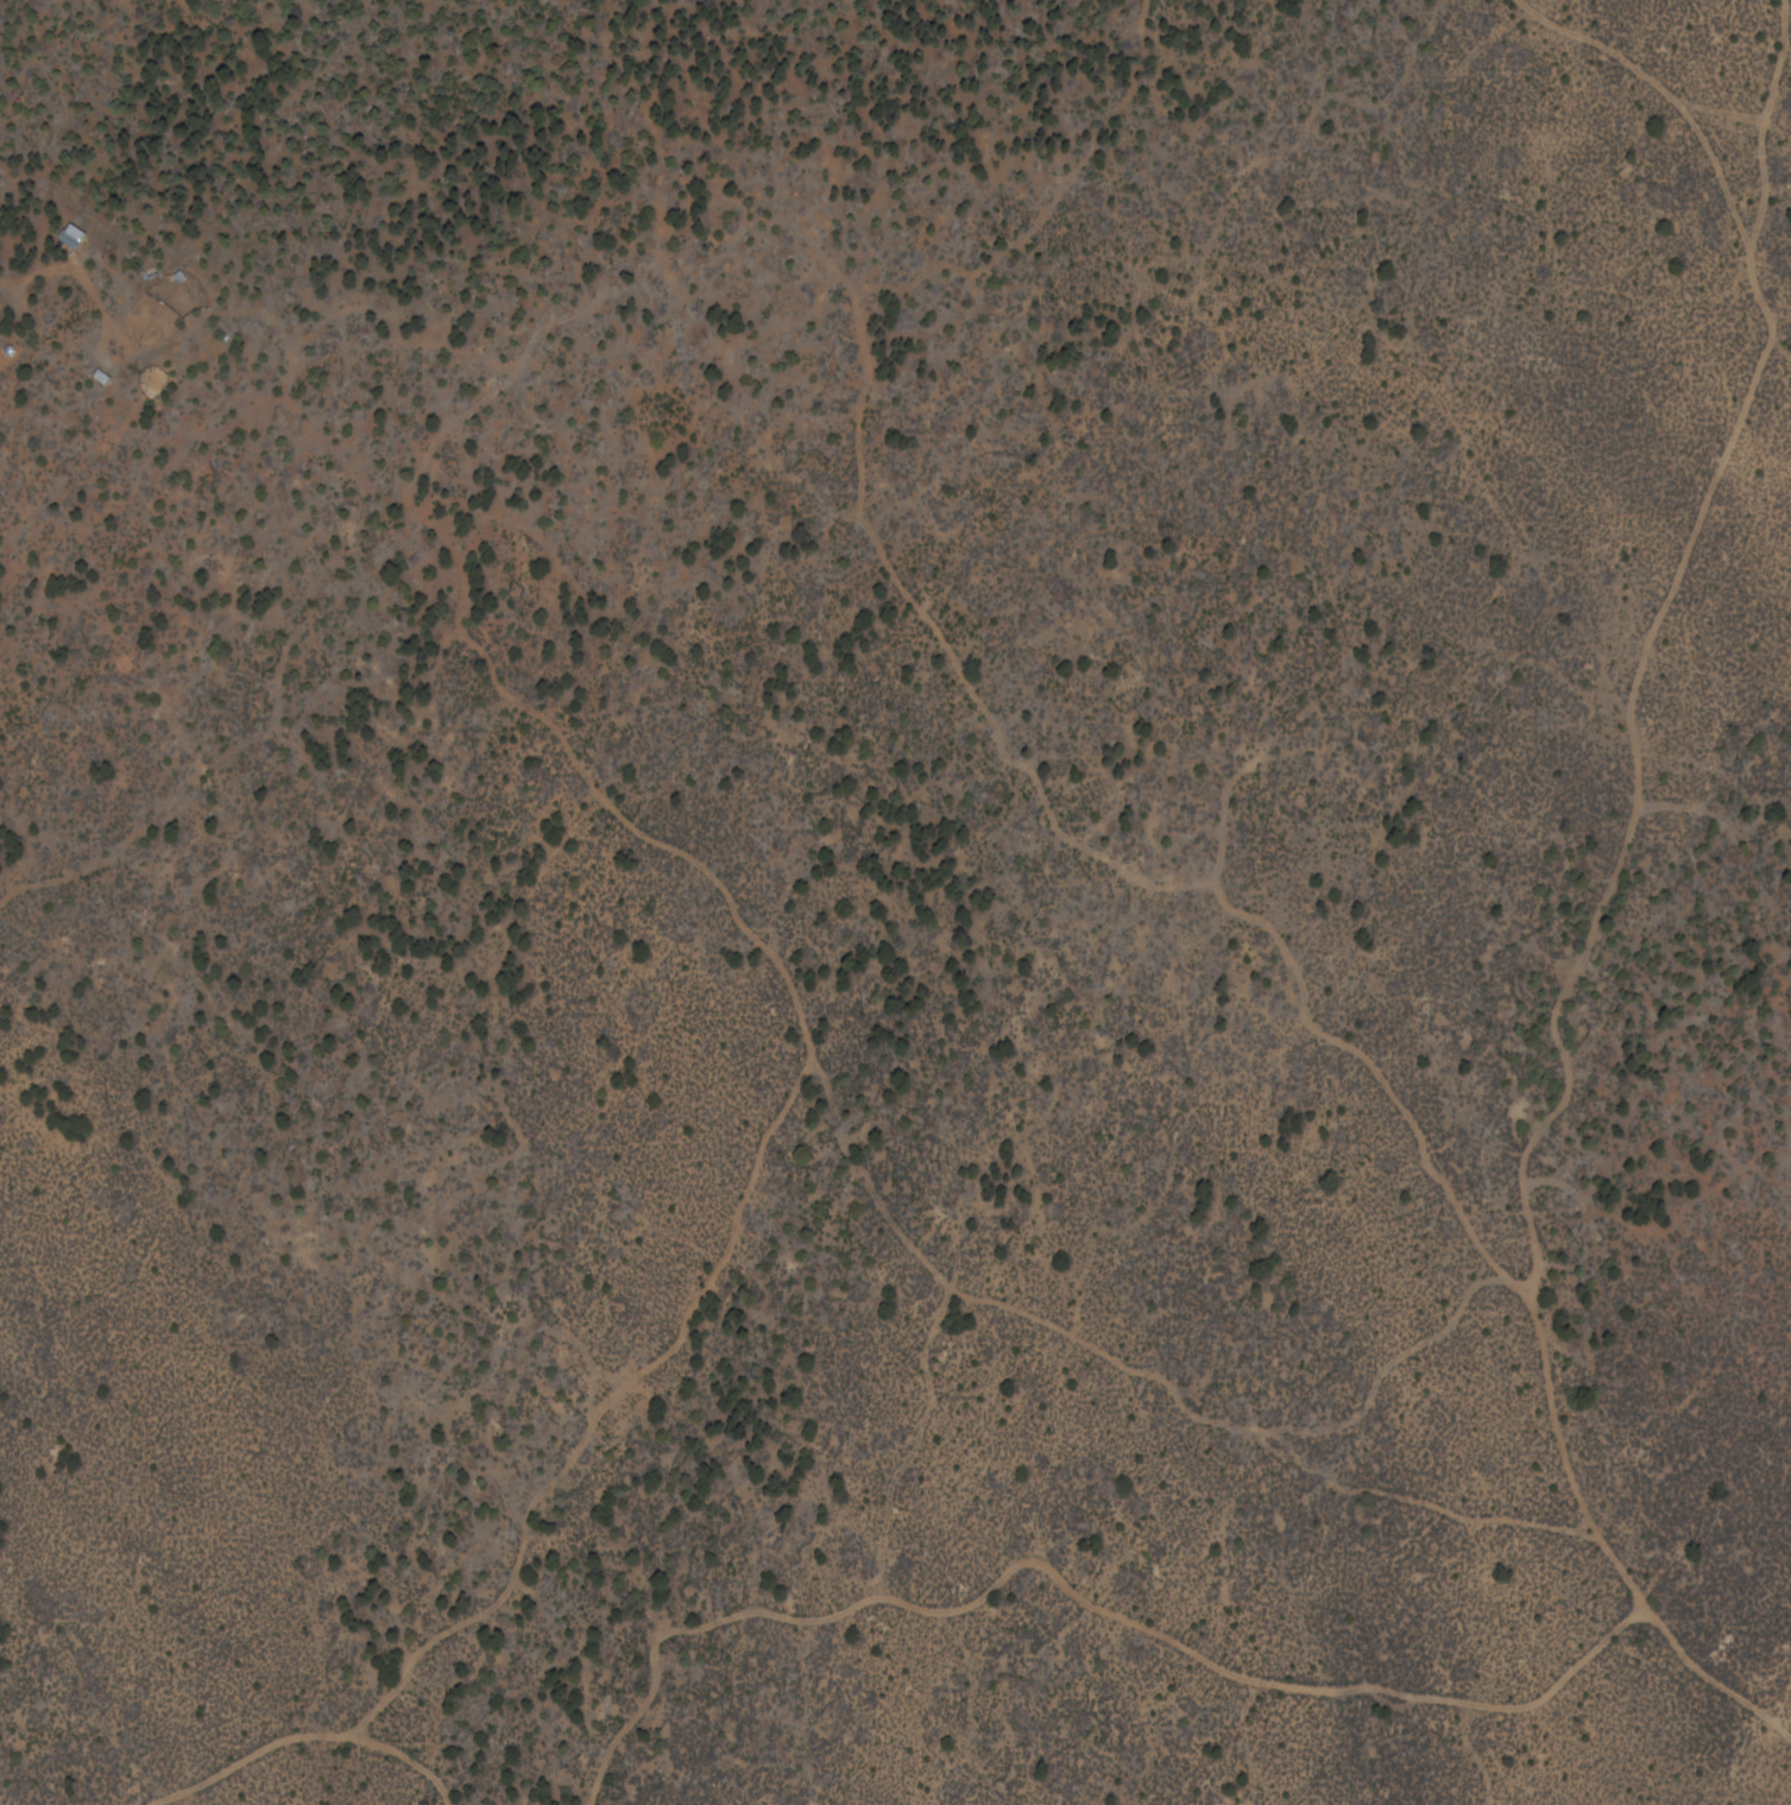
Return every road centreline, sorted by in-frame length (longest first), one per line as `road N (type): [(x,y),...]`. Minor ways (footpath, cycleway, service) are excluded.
road 1 (track): [(134,1804),(396,1702),(516,1766),(610,1740),(642,1690),(743,1614),(1114,1544),(1289,1645),(1480,1677),(1637,1620),(1699,1612),(1790,1685)]

